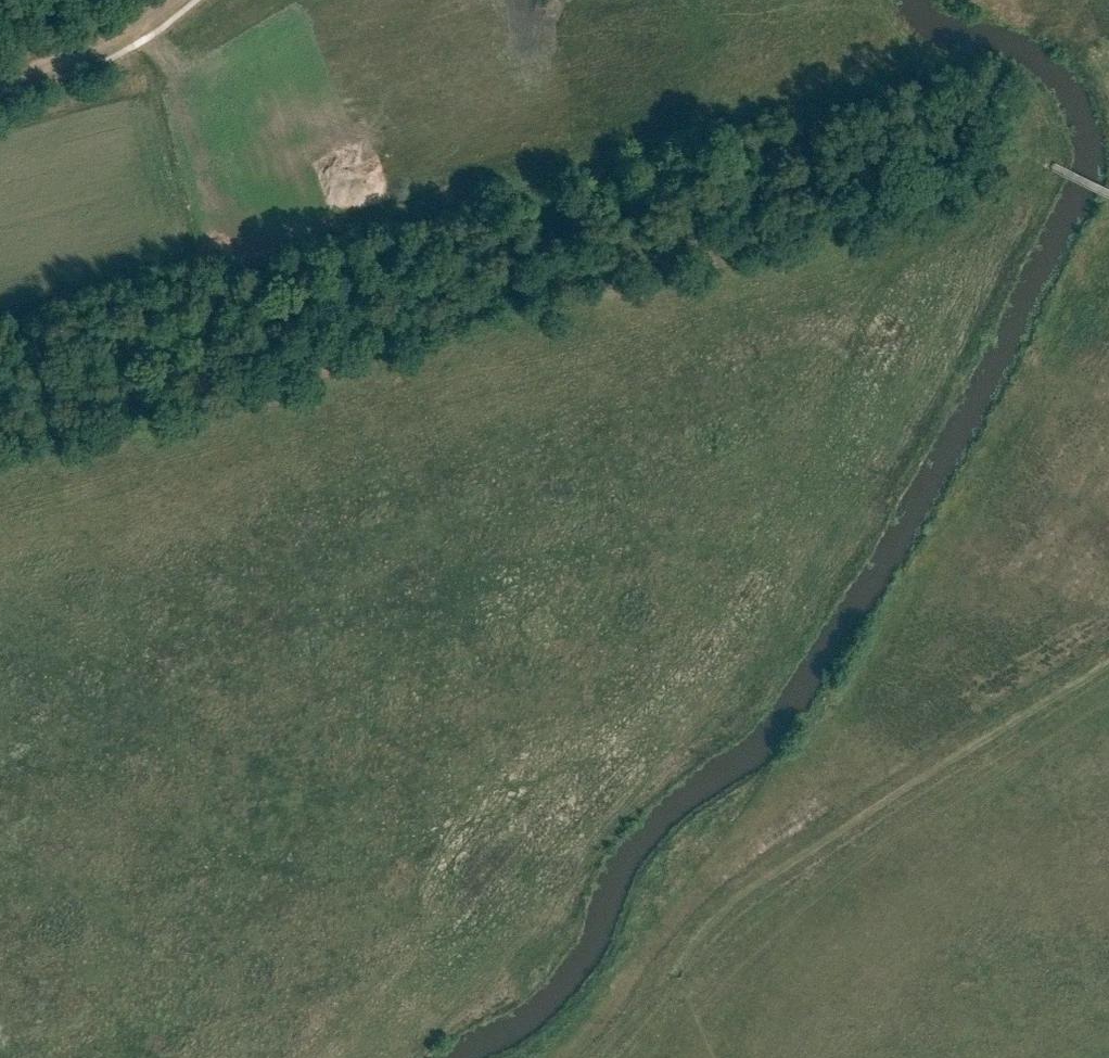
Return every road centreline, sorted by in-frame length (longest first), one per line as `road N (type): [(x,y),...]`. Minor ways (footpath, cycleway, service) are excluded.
road 1 (track): [(170,0),(106,46),(0,79)]

